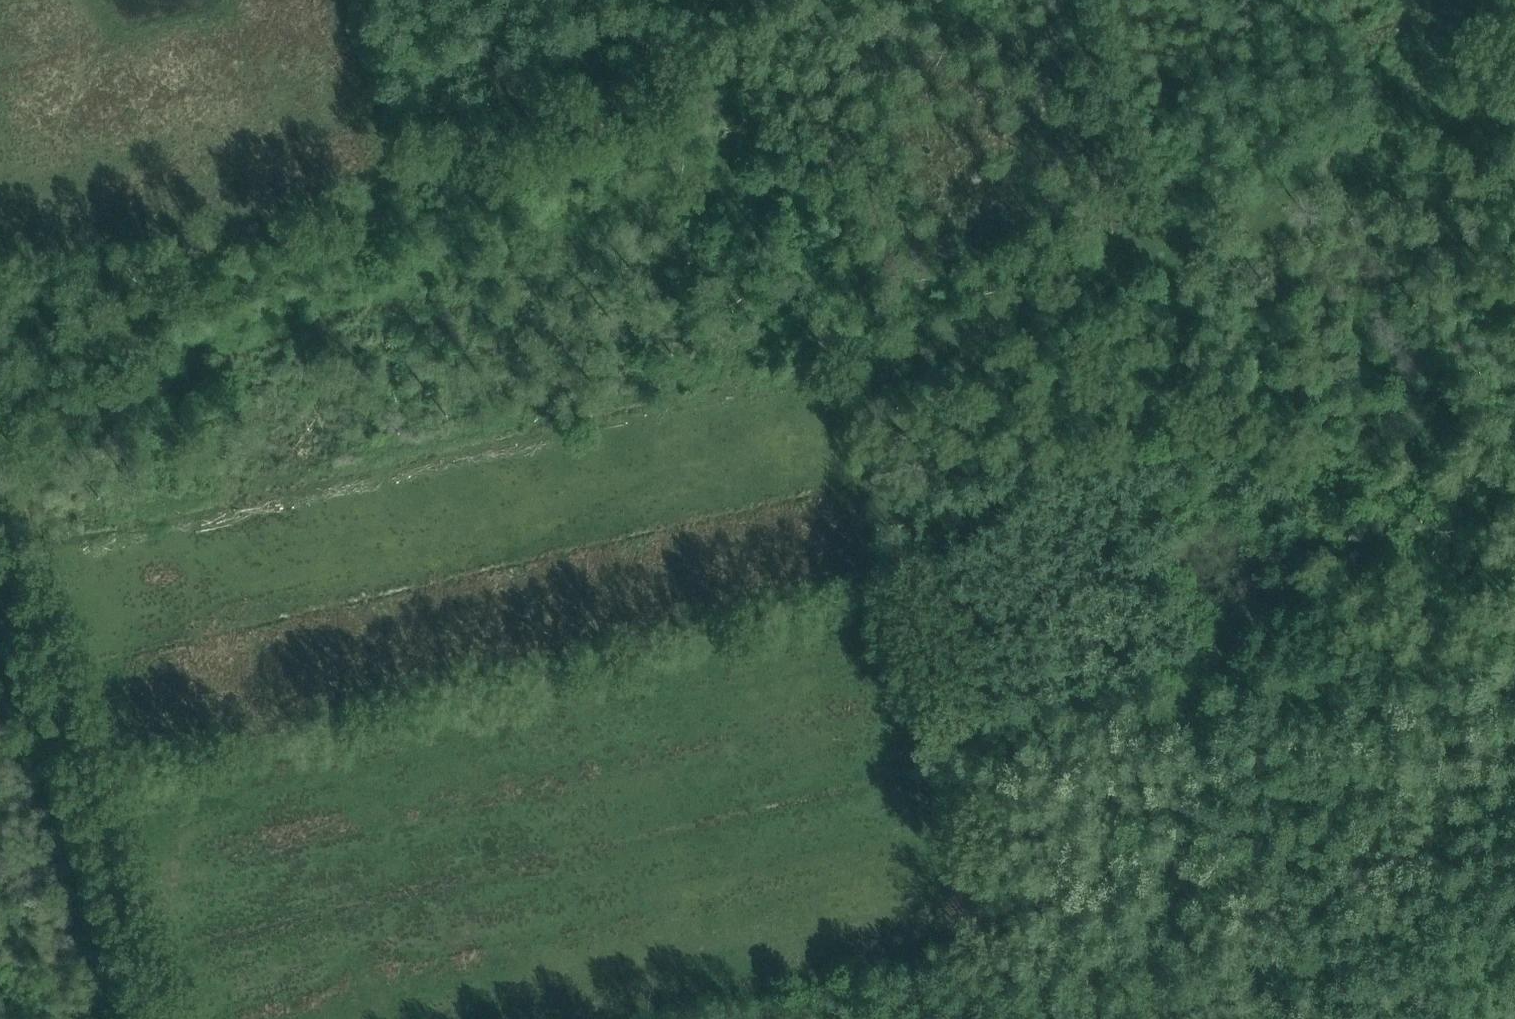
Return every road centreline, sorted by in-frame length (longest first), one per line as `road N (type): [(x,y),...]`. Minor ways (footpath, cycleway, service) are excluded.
road 1 (track): [(150,1018),(0,457)]

